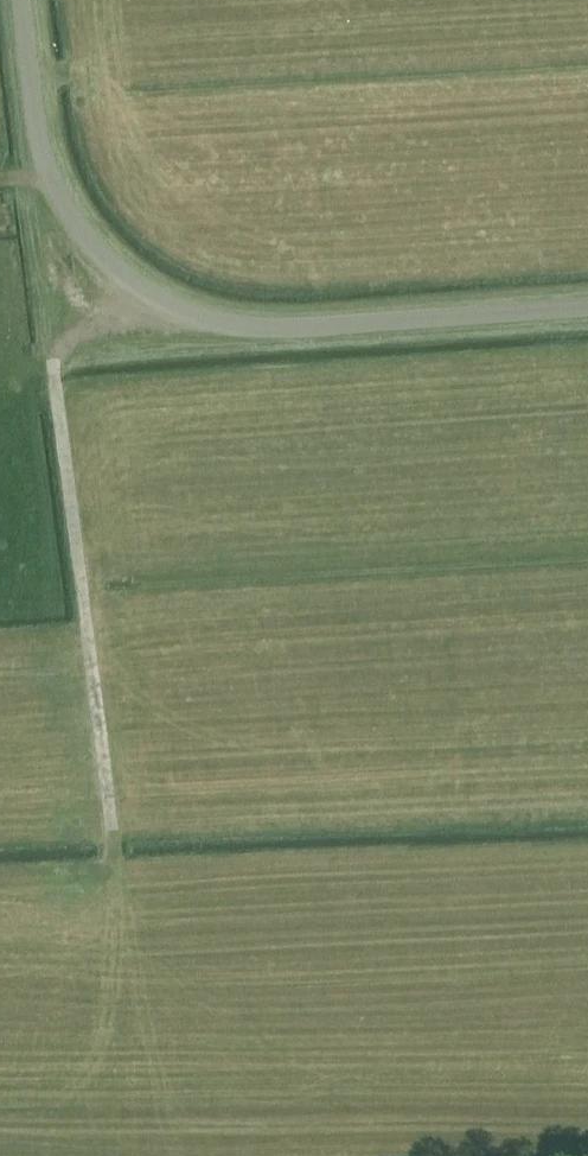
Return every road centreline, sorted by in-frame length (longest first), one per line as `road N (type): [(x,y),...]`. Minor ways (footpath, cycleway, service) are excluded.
road 1 (unclassified): [(587,309),(288,330),(225,328),(169,311),(114,275),(59,201),(37,123),(23,0)]

